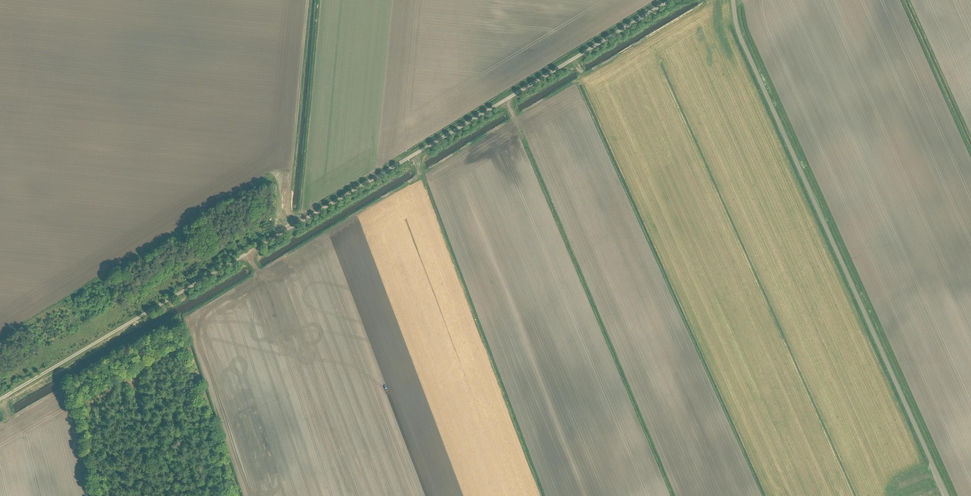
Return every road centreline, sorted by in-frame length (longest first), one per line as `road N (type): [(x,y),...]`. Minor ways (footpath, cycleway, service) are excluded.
road 1 (unclassified): [(0,399),(670,0)]
road 2 (unclassified): [(947,495),(747,53),(733,0)]

